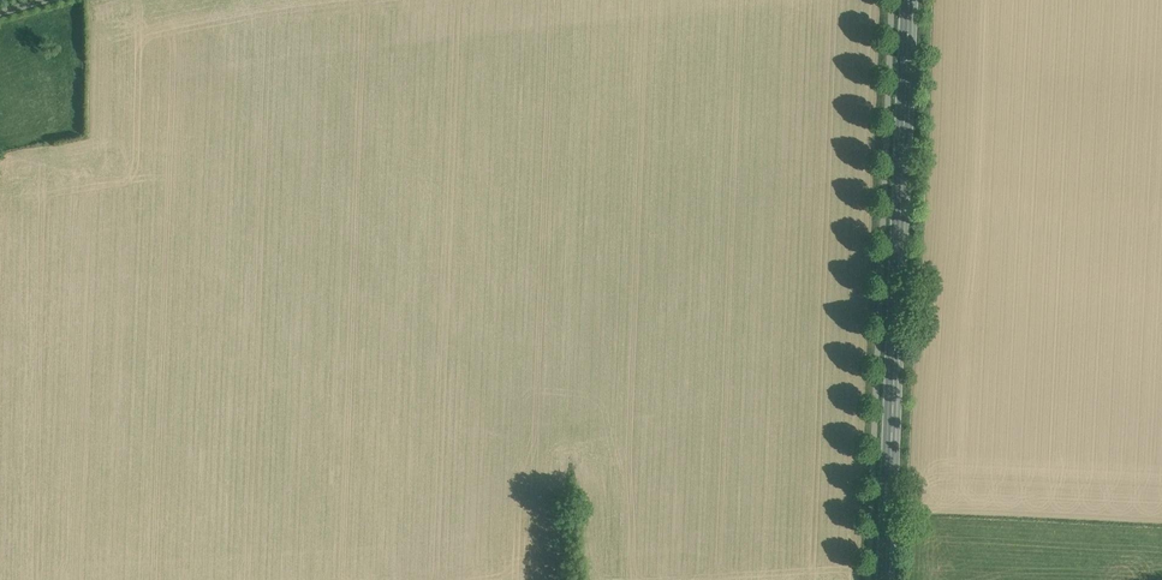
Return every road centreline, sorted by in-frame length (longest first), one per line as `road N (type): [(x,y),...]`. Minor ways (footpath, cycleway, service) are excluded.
road 1 (tertiary): [(890,579),(913,0)]

